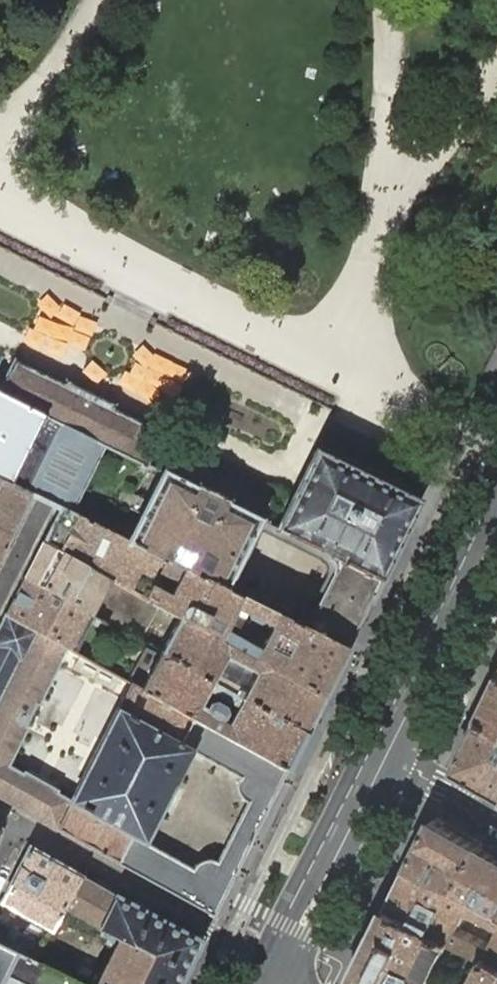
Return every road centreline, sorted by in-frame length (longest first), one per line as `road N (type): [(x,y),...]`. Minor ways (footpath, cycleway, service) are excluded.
road 1 (secondary): [(496,492),(264,959)]
road 2 (residential): [(15,828),(59,843),(264,959)]
road 3 (secondary): [(290,983),(400,764)]
road 4 (secondary): [(400,764),(496,565)]

